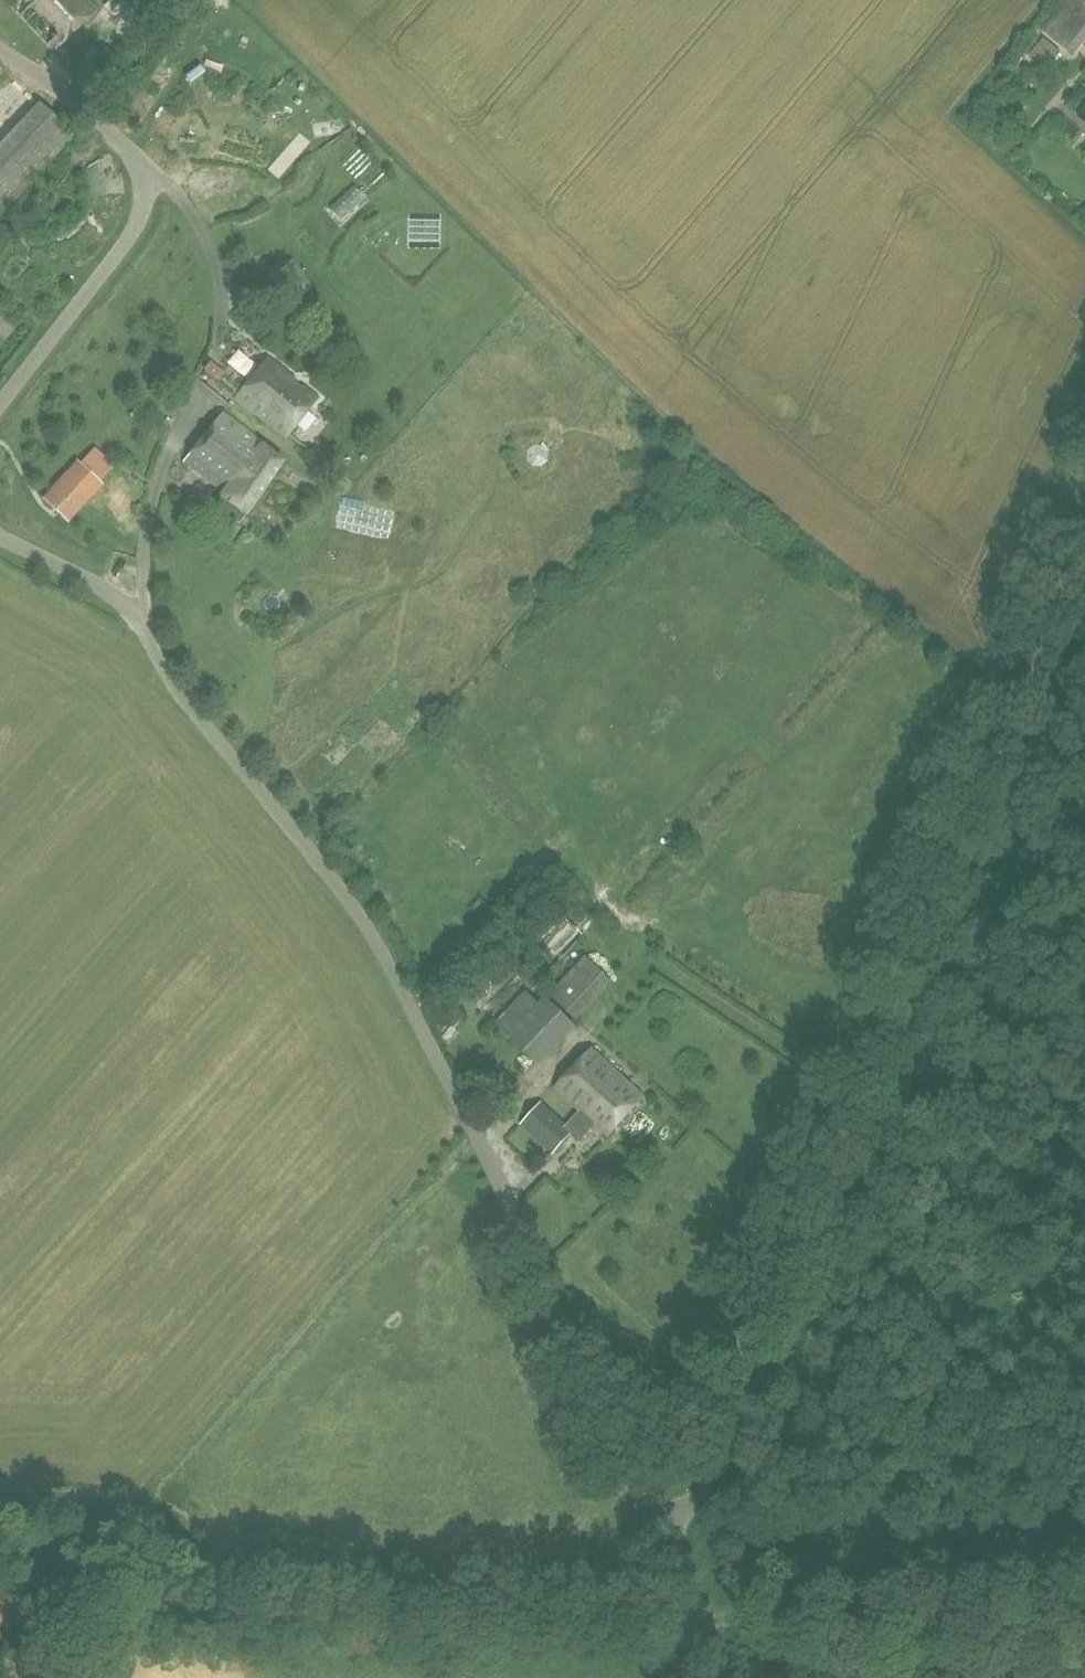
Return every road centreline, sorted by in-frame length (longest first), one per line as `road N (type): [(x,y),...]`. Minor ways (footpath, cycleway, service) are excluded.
road 1 (unclassified): [(662,1531),(702,1485),(730,1376),(1084,549)]
road 2 (unclassified): [(662,1531),(397,952),(184,684),(162,638)]
road 3 (unclassified): [(162,638),(153,606),(152,518),(216,345),(225,296),(218,247),(151,177)]
road 4 (unclassified): [(0,398),(132,231),(151,177)]
road 5 (unclassified): [(151,177),(0,23)]
road 6 (unclassified): [(162,638),(0,512)]
road 7 (unclassified): [(714,1677),(700,1612),(662,1531)]

